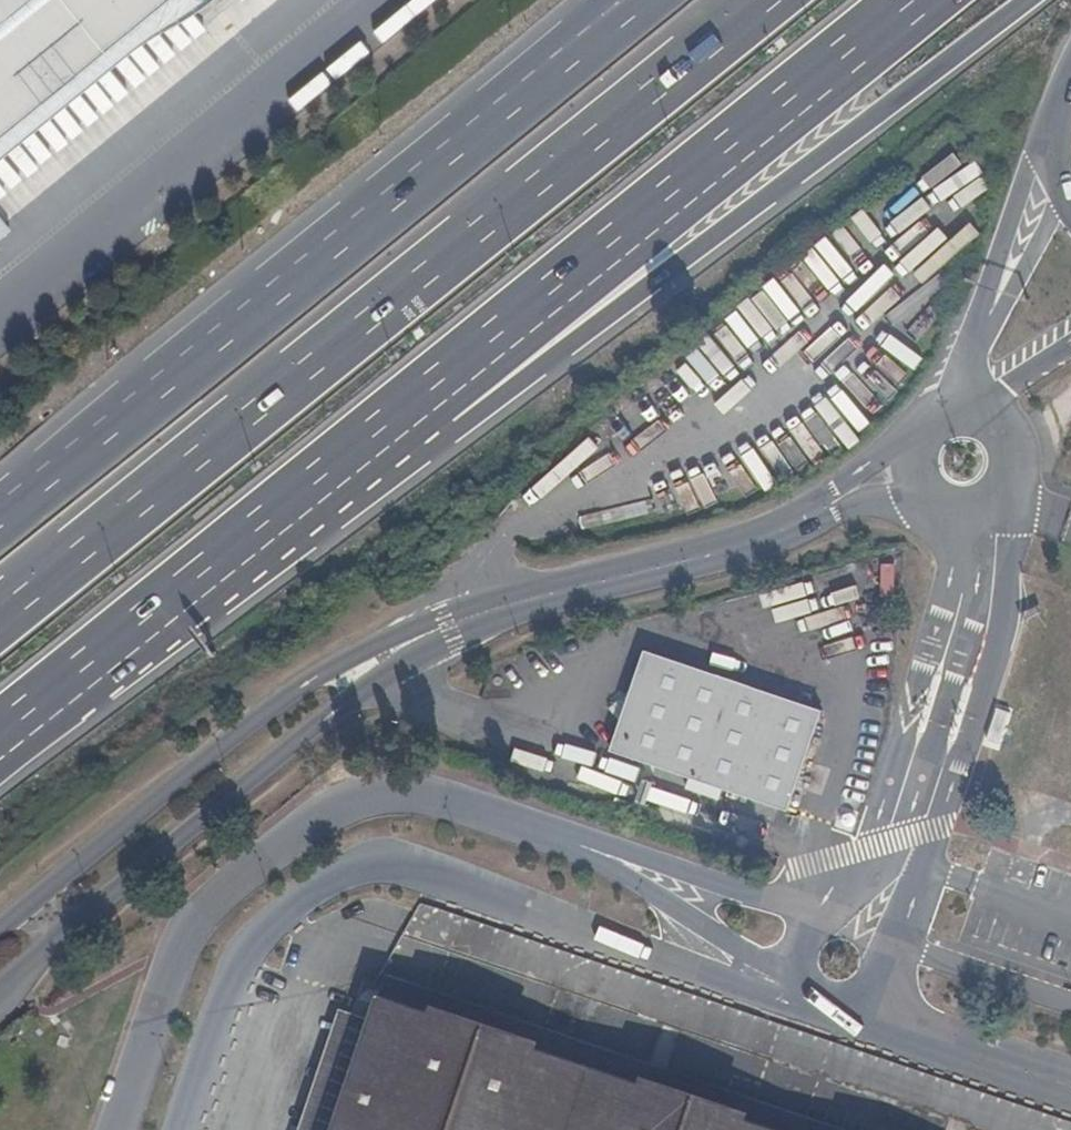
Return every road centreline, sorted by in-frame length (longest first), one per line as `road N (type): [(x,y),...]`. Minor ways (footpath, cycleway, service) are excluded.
road 1 (motorway): [(773,0),(0,625)]
road 2 (unclassified): [(178,1129),(239,947),(265,914),(349,867),(390,861),(715,977),(749,970)]
road 3 (motorway): [(429,402),(522,383),(1025,0)]
road 4 (motorway): [(564,73),(0,522)]
road 5 (unclassified): [(592,849),(422,789),(377,786),(330,798),(194,903),(172,935),(111,1129)]
road 6 (motorway): [(429,402),(911,0)]
road 7 (unclassified): [(910,473),(869,483),(741,546),(465,620),(383,655)]
road 8 (motorway): [(0,737),(429,402)]
road 9 (unclassified): [(0,984),(364,688),(383,655)]
road 10 (unclassified): [(383,655),(342,663),(273,707),(0,928)]
road 11 (motorway): [(960,406),(1045,156)]
road 12 (unclassified): [(817,911),(620,846),(592,849)]
road 13 (unclassified): [(862,1001),(1070,1082)]
road 14 (unclassified): [(910,473),(925,498),(952,512),(994,502),(1015,458),(989,413)]
road 15 (unclassified): [(749,970),(733,946),(592,849)]
road 16 (unclassified): [(862,1001),(891,964),(886,932),(857,907),(817,911)]

